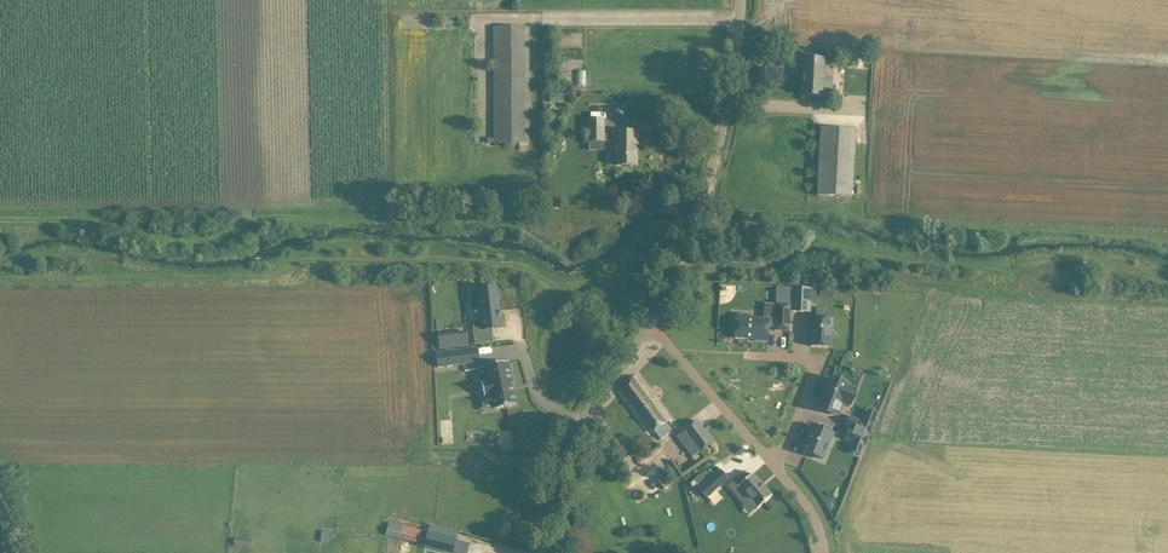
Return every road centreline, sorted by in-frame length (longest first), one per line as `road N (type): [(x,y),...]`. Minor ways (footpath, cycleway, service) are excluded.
road 1 (unclassified): [(689,240),(732,79),(739,0)]
road 2 (unclassified): [(772,465),(647,324)]
road 3 (residential): [(772,465),(812,369),(800,358),(747,355)]
road 4 (residential): [(540,552),(554,465),(579,424)]
road 5 (residential): [(579,424),(647,324)]

